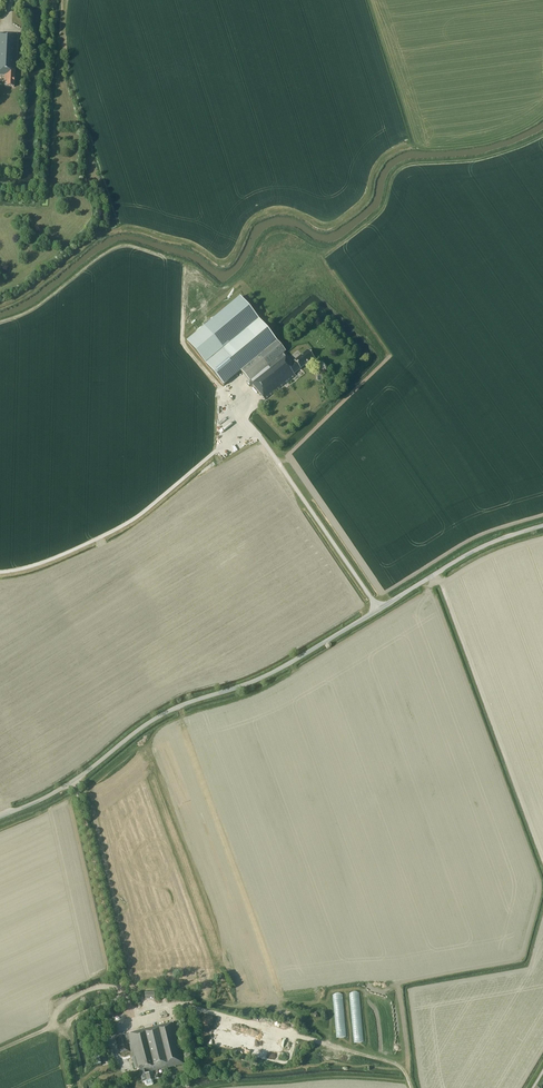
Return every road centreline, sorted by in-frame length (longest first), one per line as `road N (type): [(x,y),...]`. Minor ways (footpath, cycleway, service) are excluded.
road 1 (tertiary): [(75,779),(167,712),(269,675),(471,552),(542,525)]
road 2 (unclassified): [(129,1006),(75,779)]
road 3 (track): [(0,1049),(124,994)]

